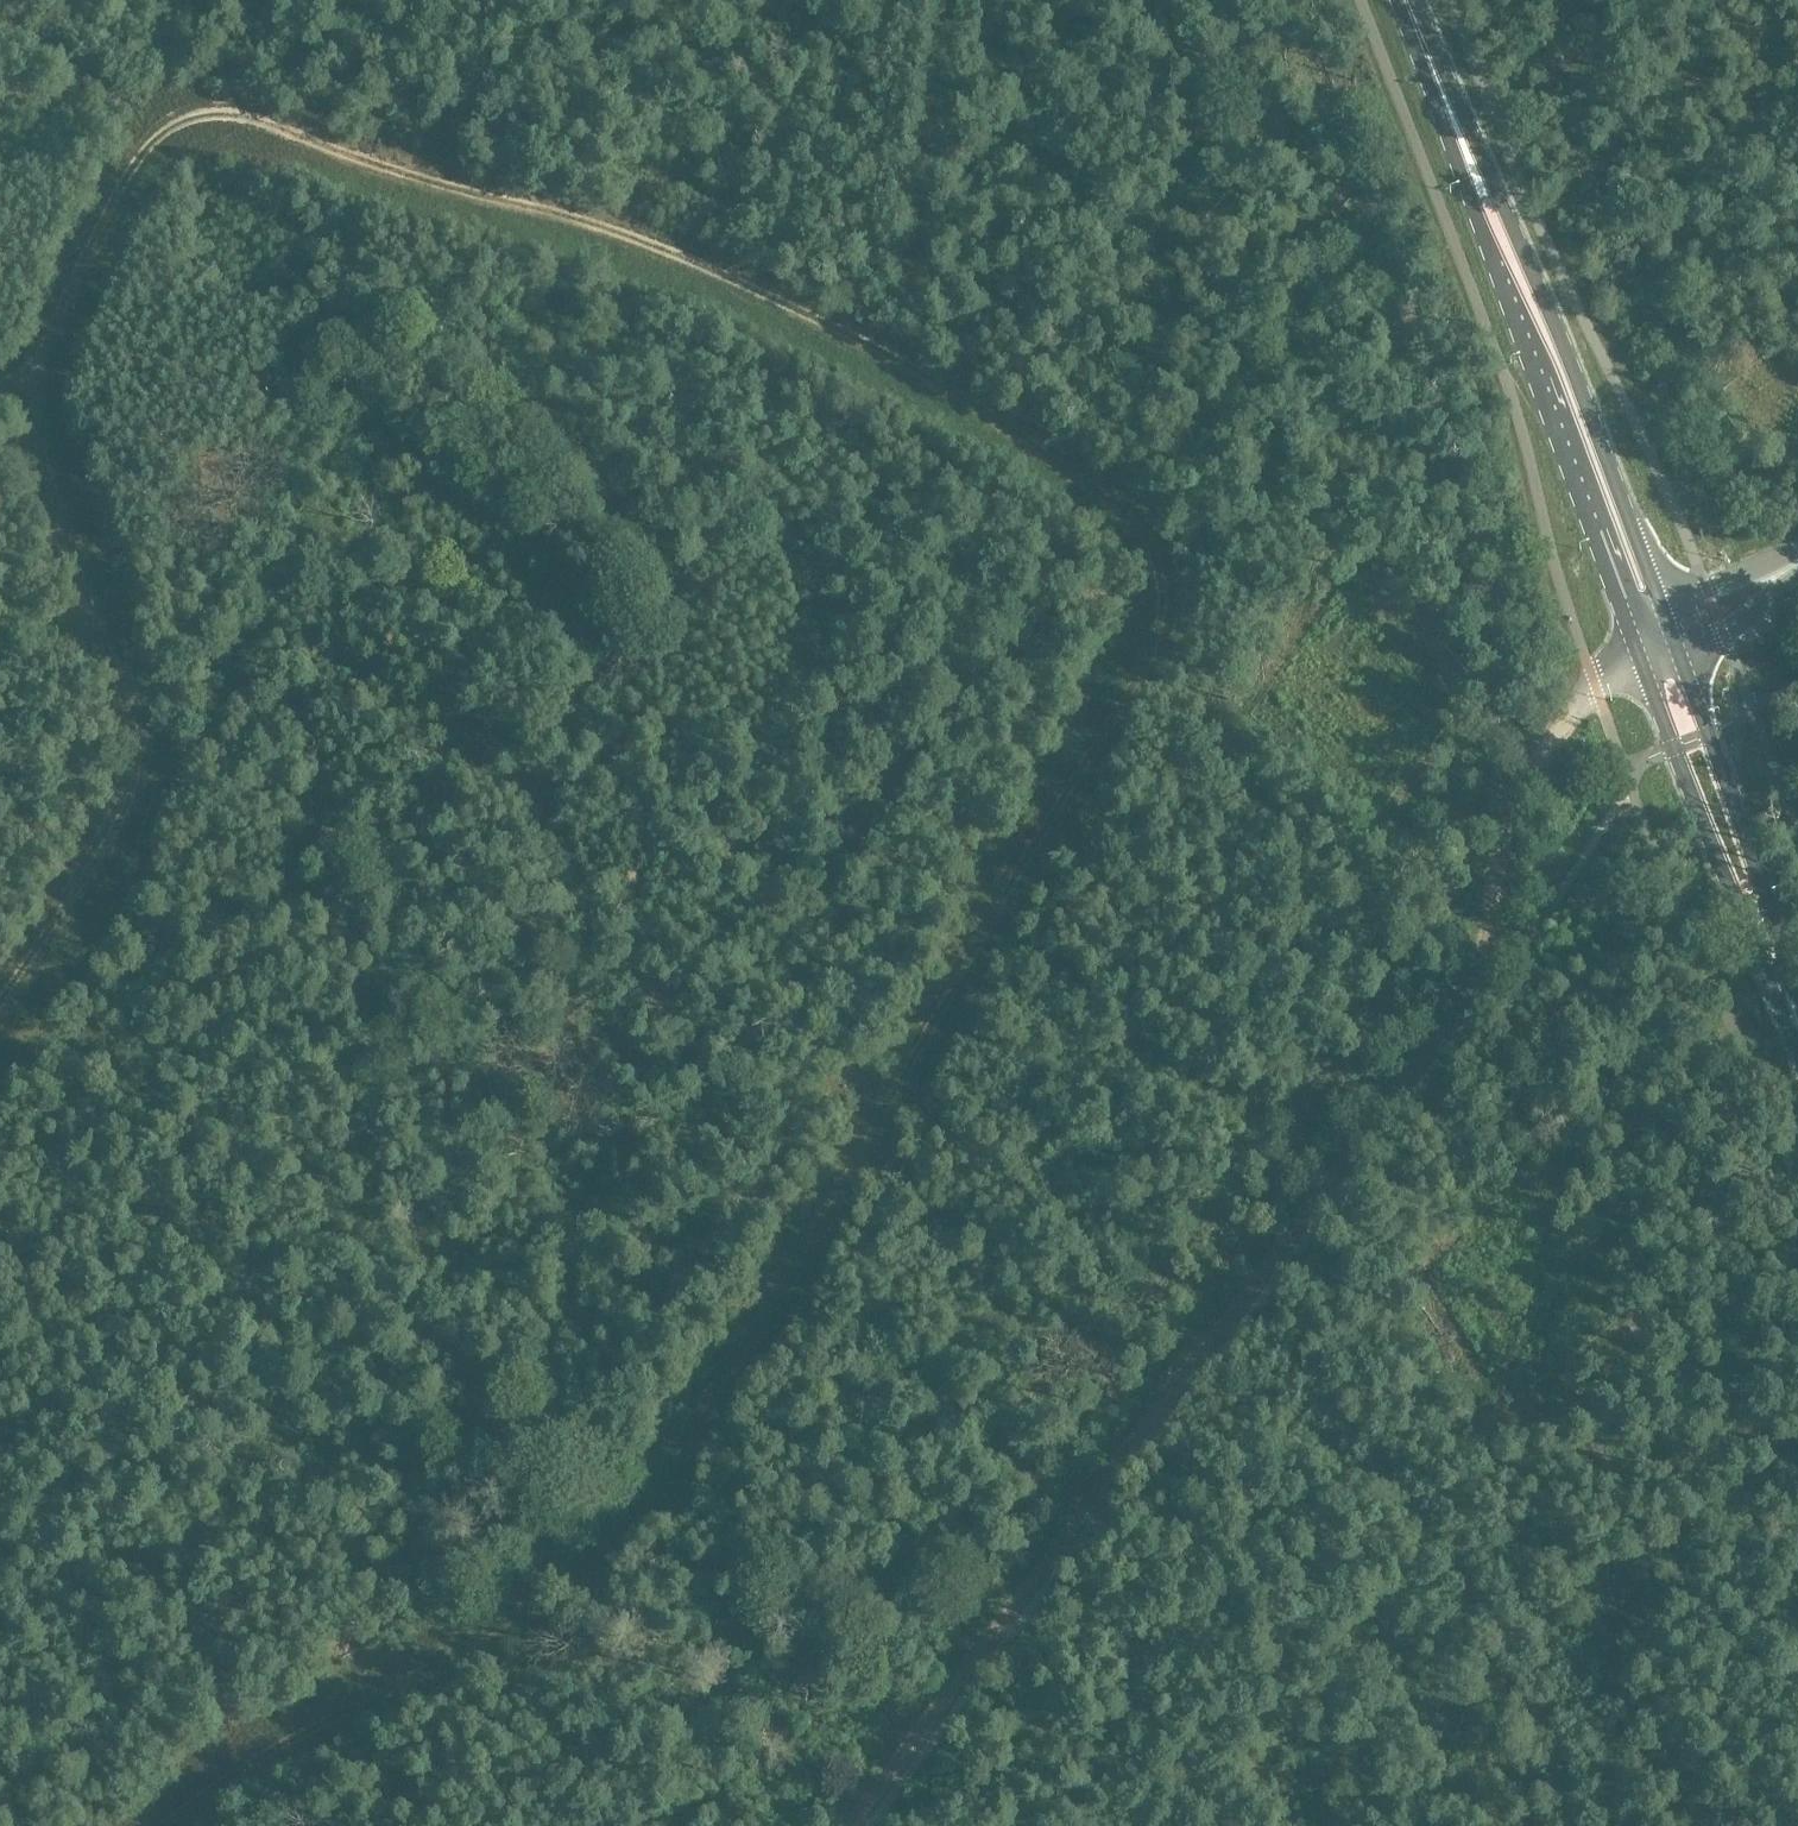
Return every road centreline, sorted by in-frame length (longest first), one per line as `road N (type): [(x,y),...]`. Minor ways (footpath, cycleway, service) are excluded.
road 1 (track): [(852,1825),(1463,1007),(1487,963),(1509,814),(1531,771),(1594,683),(1652,646)]
road 2 (primary): [(1652,646),(1406,0)]
road 3 (primary): [(1797,1026),(1652,646)]
road 4 (tertiary): [(1652,646),(1797,564)]

